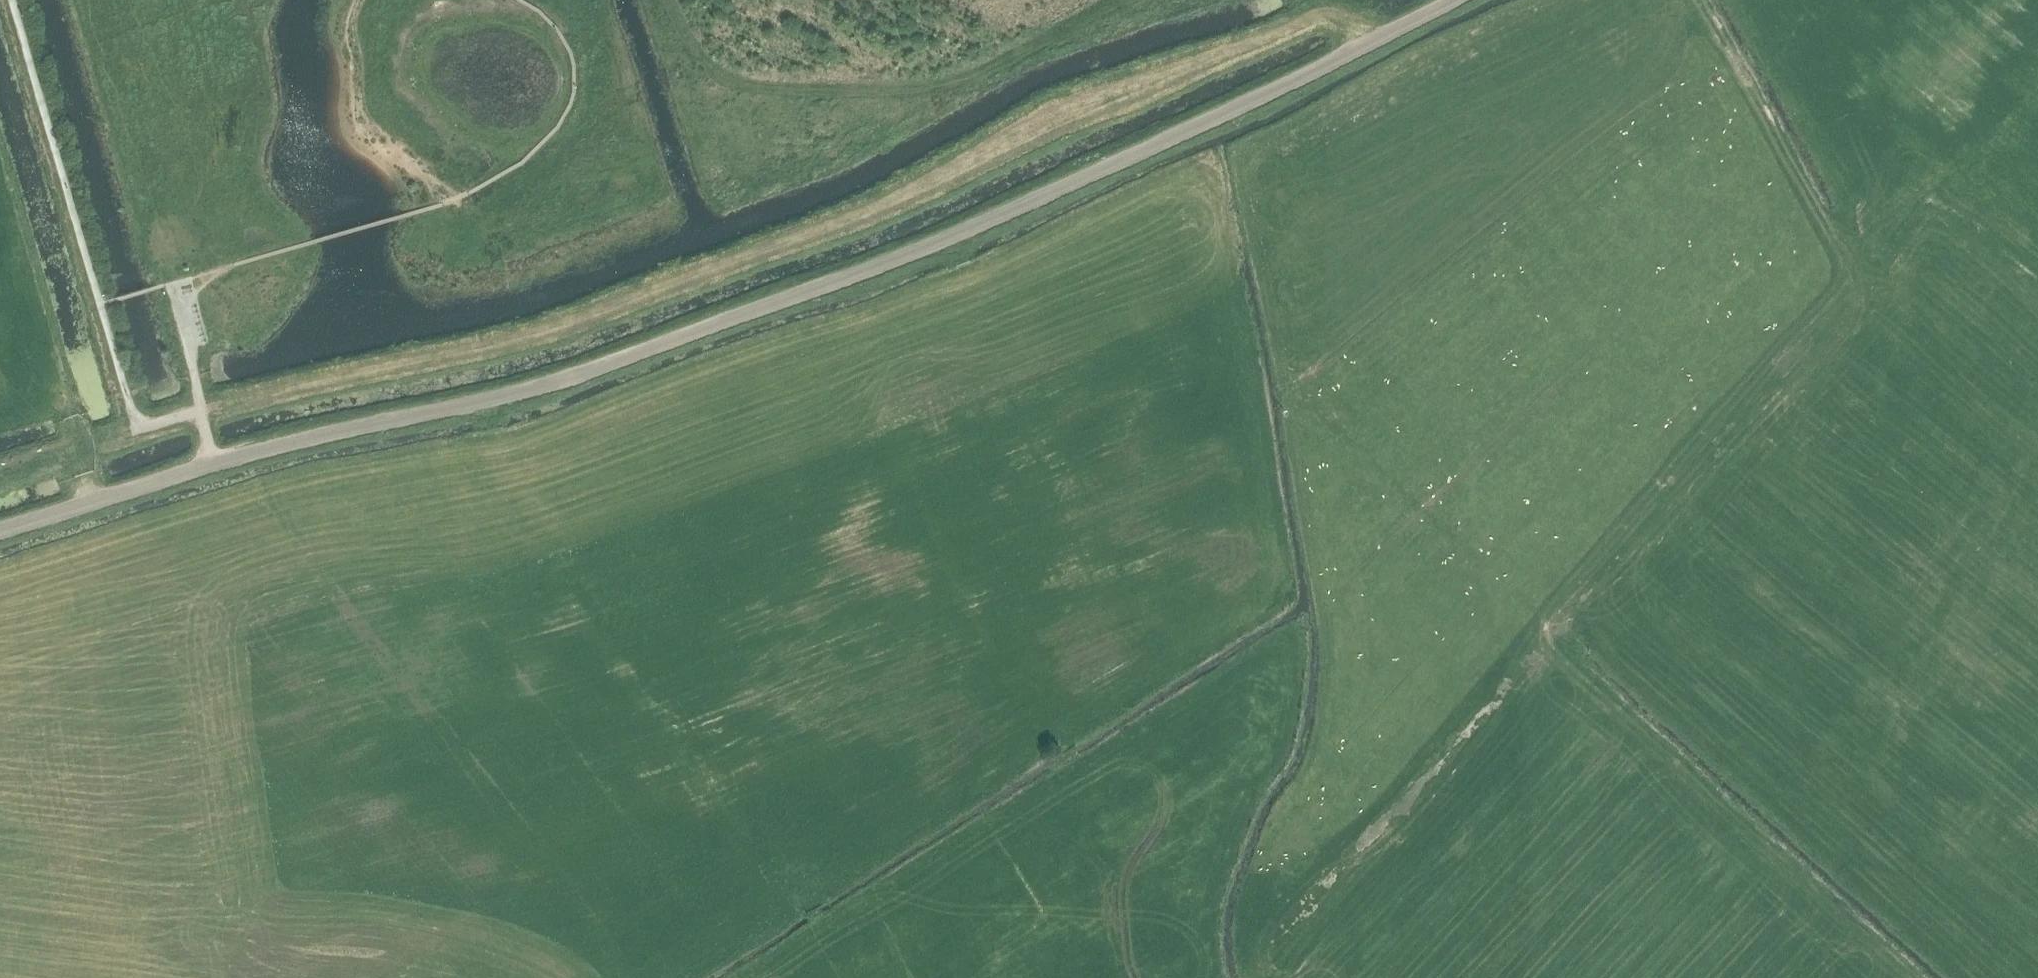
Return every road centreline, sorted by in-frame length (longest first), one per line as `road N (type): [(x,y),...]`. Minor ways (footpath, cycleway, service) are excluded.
road 1 (track): [(216,463),(577,376),(870,271),(1216,118),(1456,0)]
road 2 (track): [(0,532),(216,463)]

